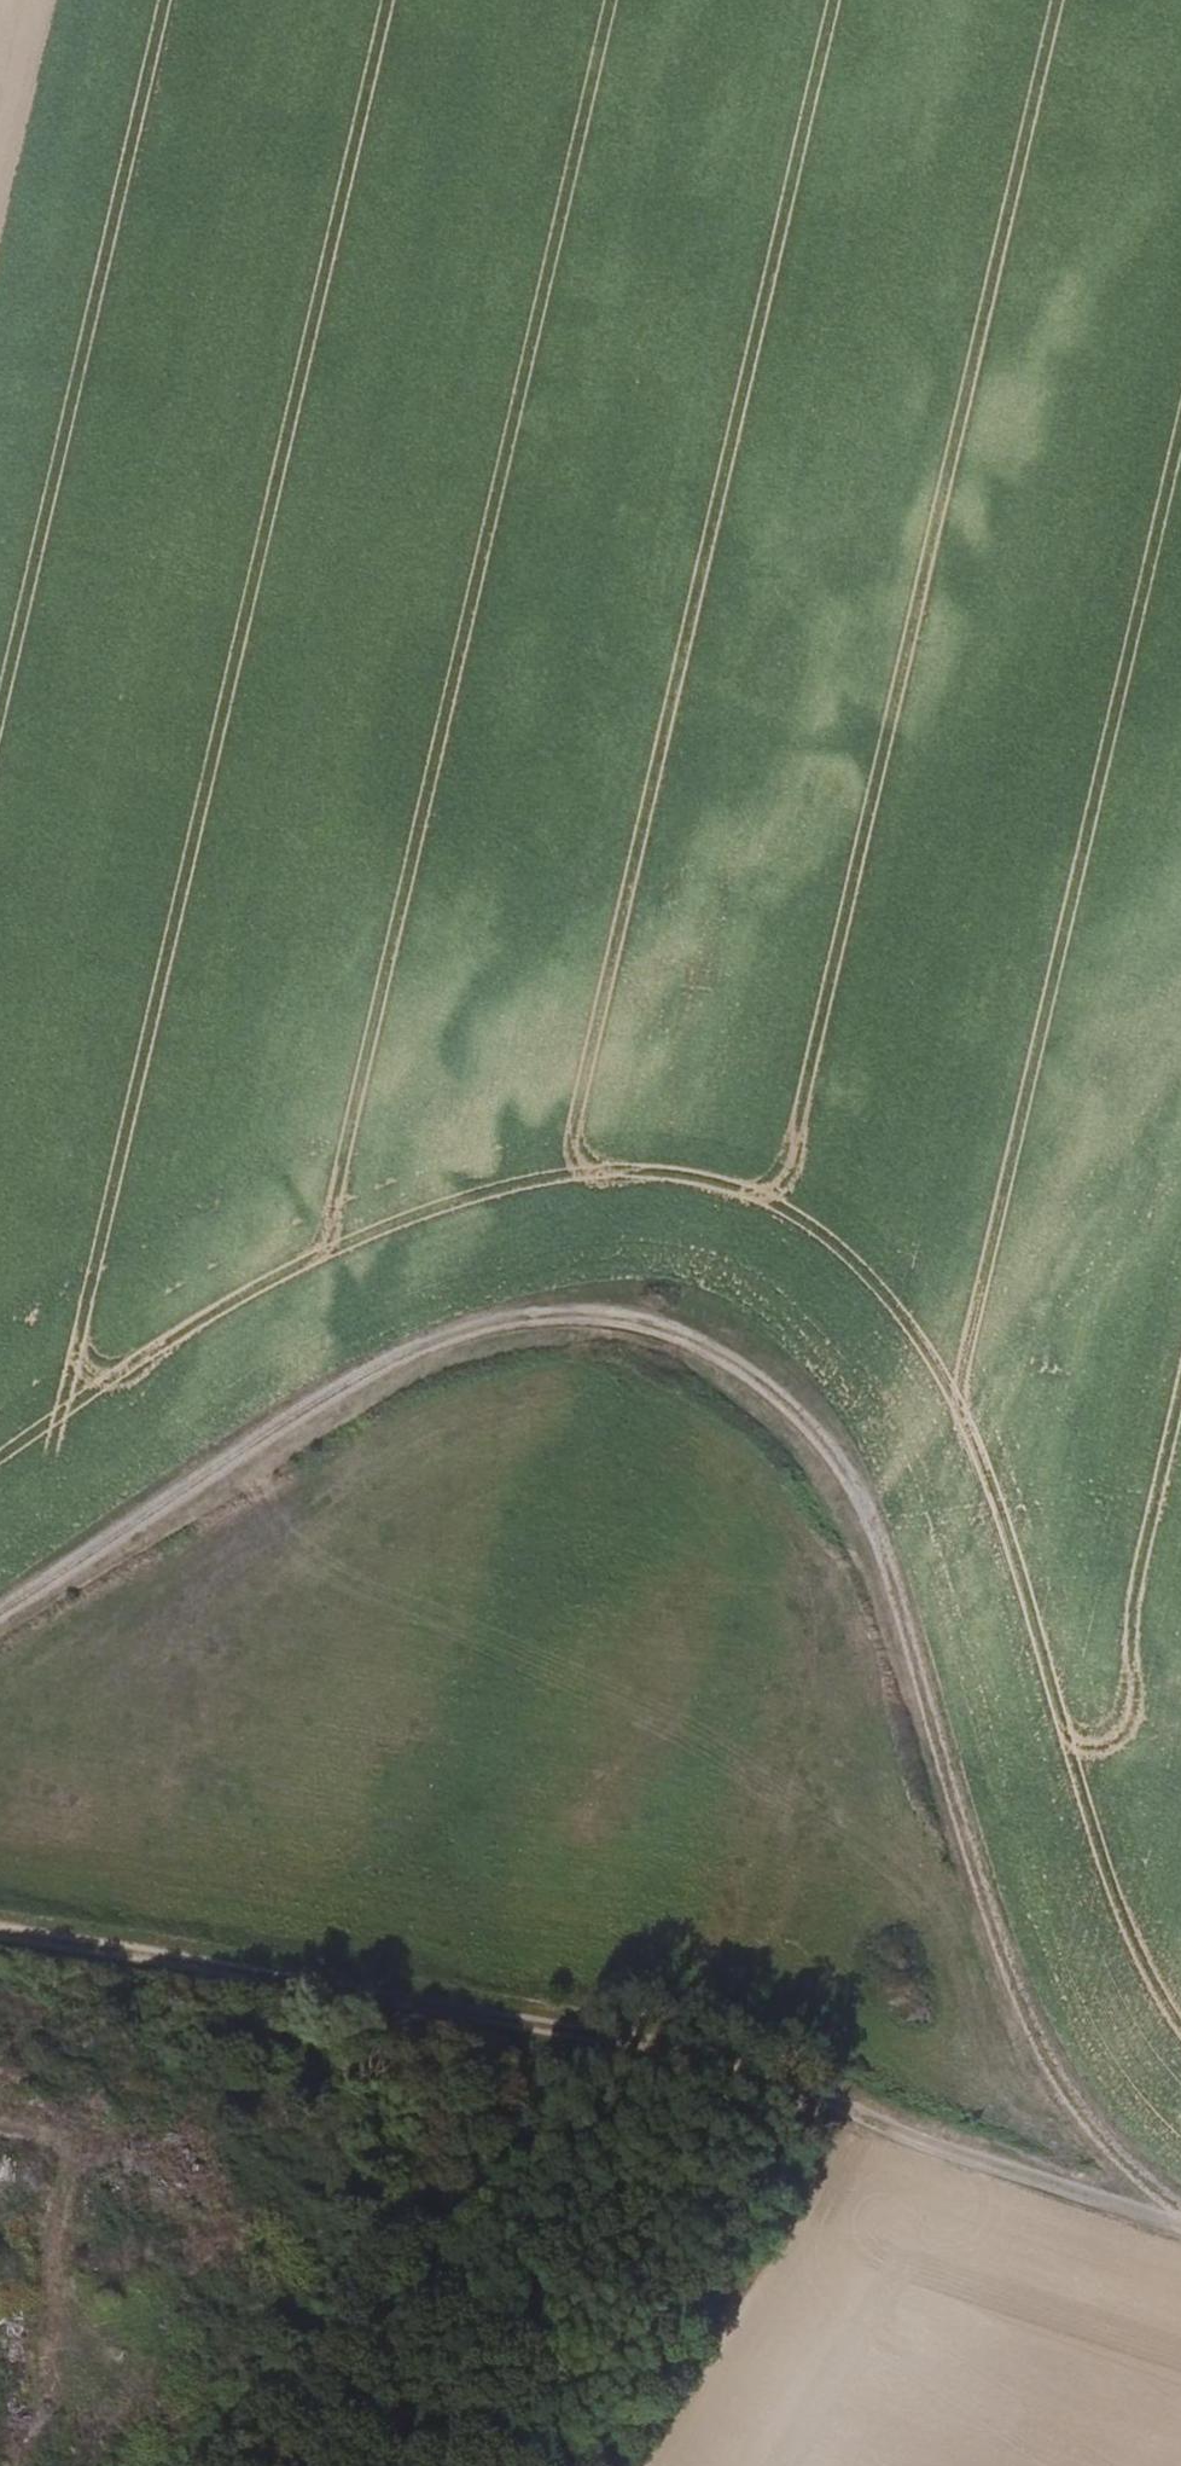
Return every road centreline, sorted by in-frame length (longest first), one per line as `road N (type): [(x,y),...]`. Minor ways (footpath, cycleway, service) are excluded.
road 1 (track): [(0,1597),(417,1337),(531,1304),(651,1318),(745,1377),(830,1459),(885,1568),(969,1878),(1062,2096),(1180,2199)]
road 2 (track): [(1180,2238),(690,2052),(0,1939)]

